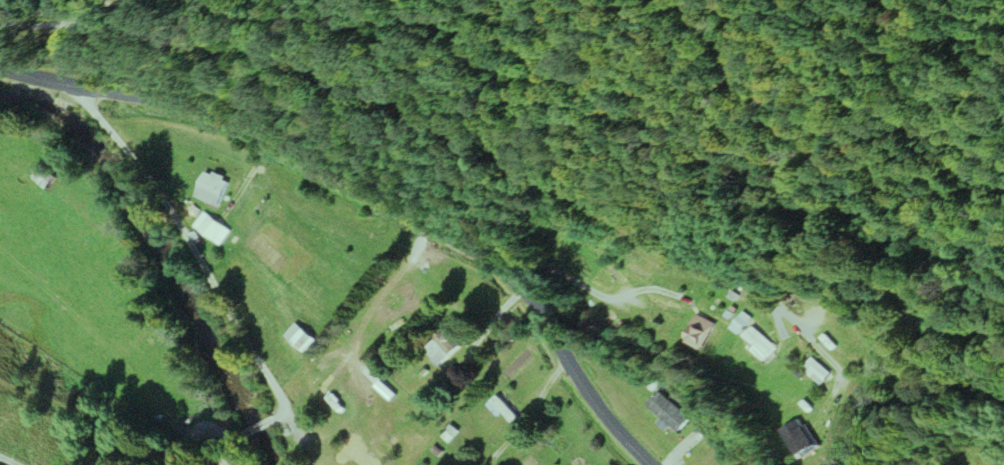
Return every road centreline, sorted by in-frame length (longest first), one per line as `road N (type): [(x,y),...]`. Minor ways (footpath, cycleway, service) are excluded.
road 1 (tertiary): [(658,464),(533,303),(469,235),(242,127),(132,91),(0,66)]
road 2 (residential): [(73,85),(164,200),(285,406),(273,419)]

